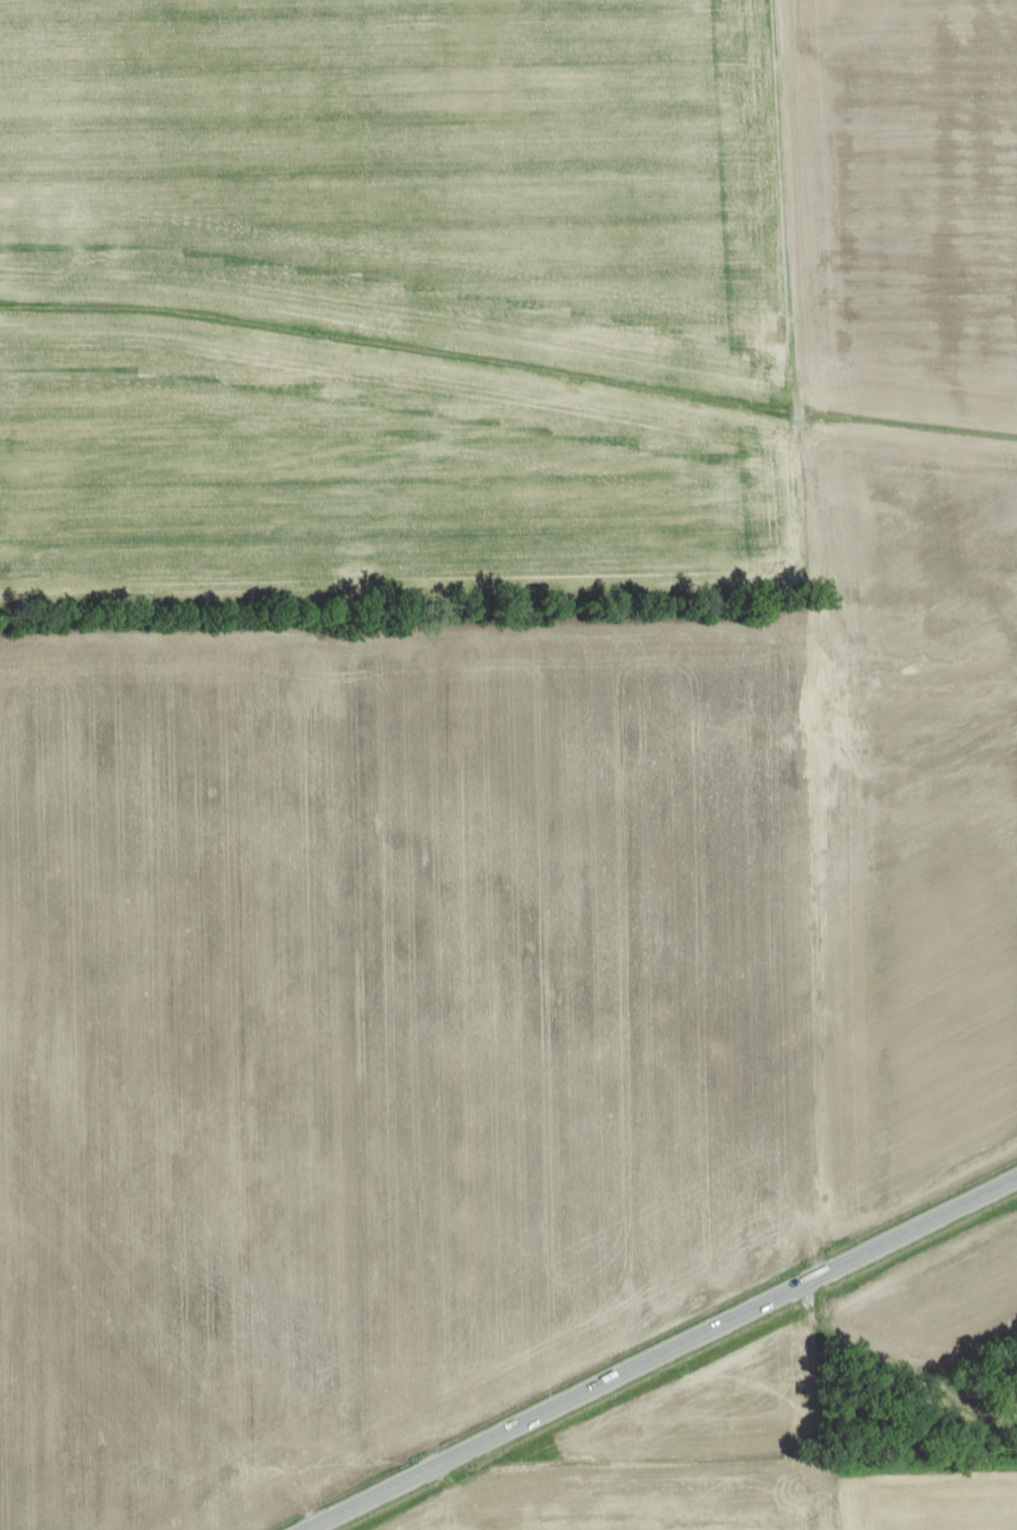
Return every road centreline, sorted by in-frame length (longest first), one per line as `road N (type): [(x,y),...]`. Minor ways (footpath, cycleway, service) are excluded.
road 1 (primary): [(1016,1173),(313,1529)]

